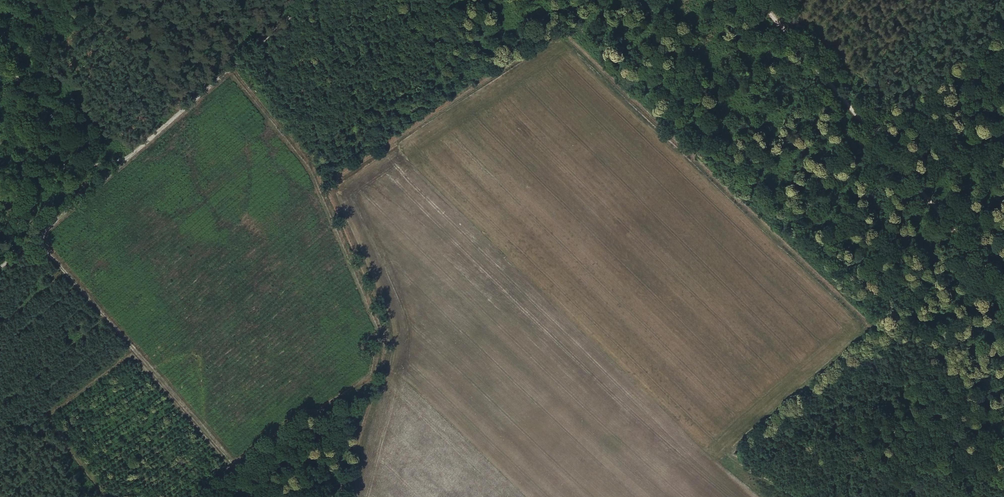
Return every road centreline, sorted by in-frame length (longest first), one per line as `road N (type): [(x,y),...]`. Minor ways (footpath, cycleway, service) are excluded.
road 1 (track): [(0,270),(310,0)]
road 2 (track): [(263,496),(3,193)]
road 3 (unclassified): [(1003,289),(758,0)]

